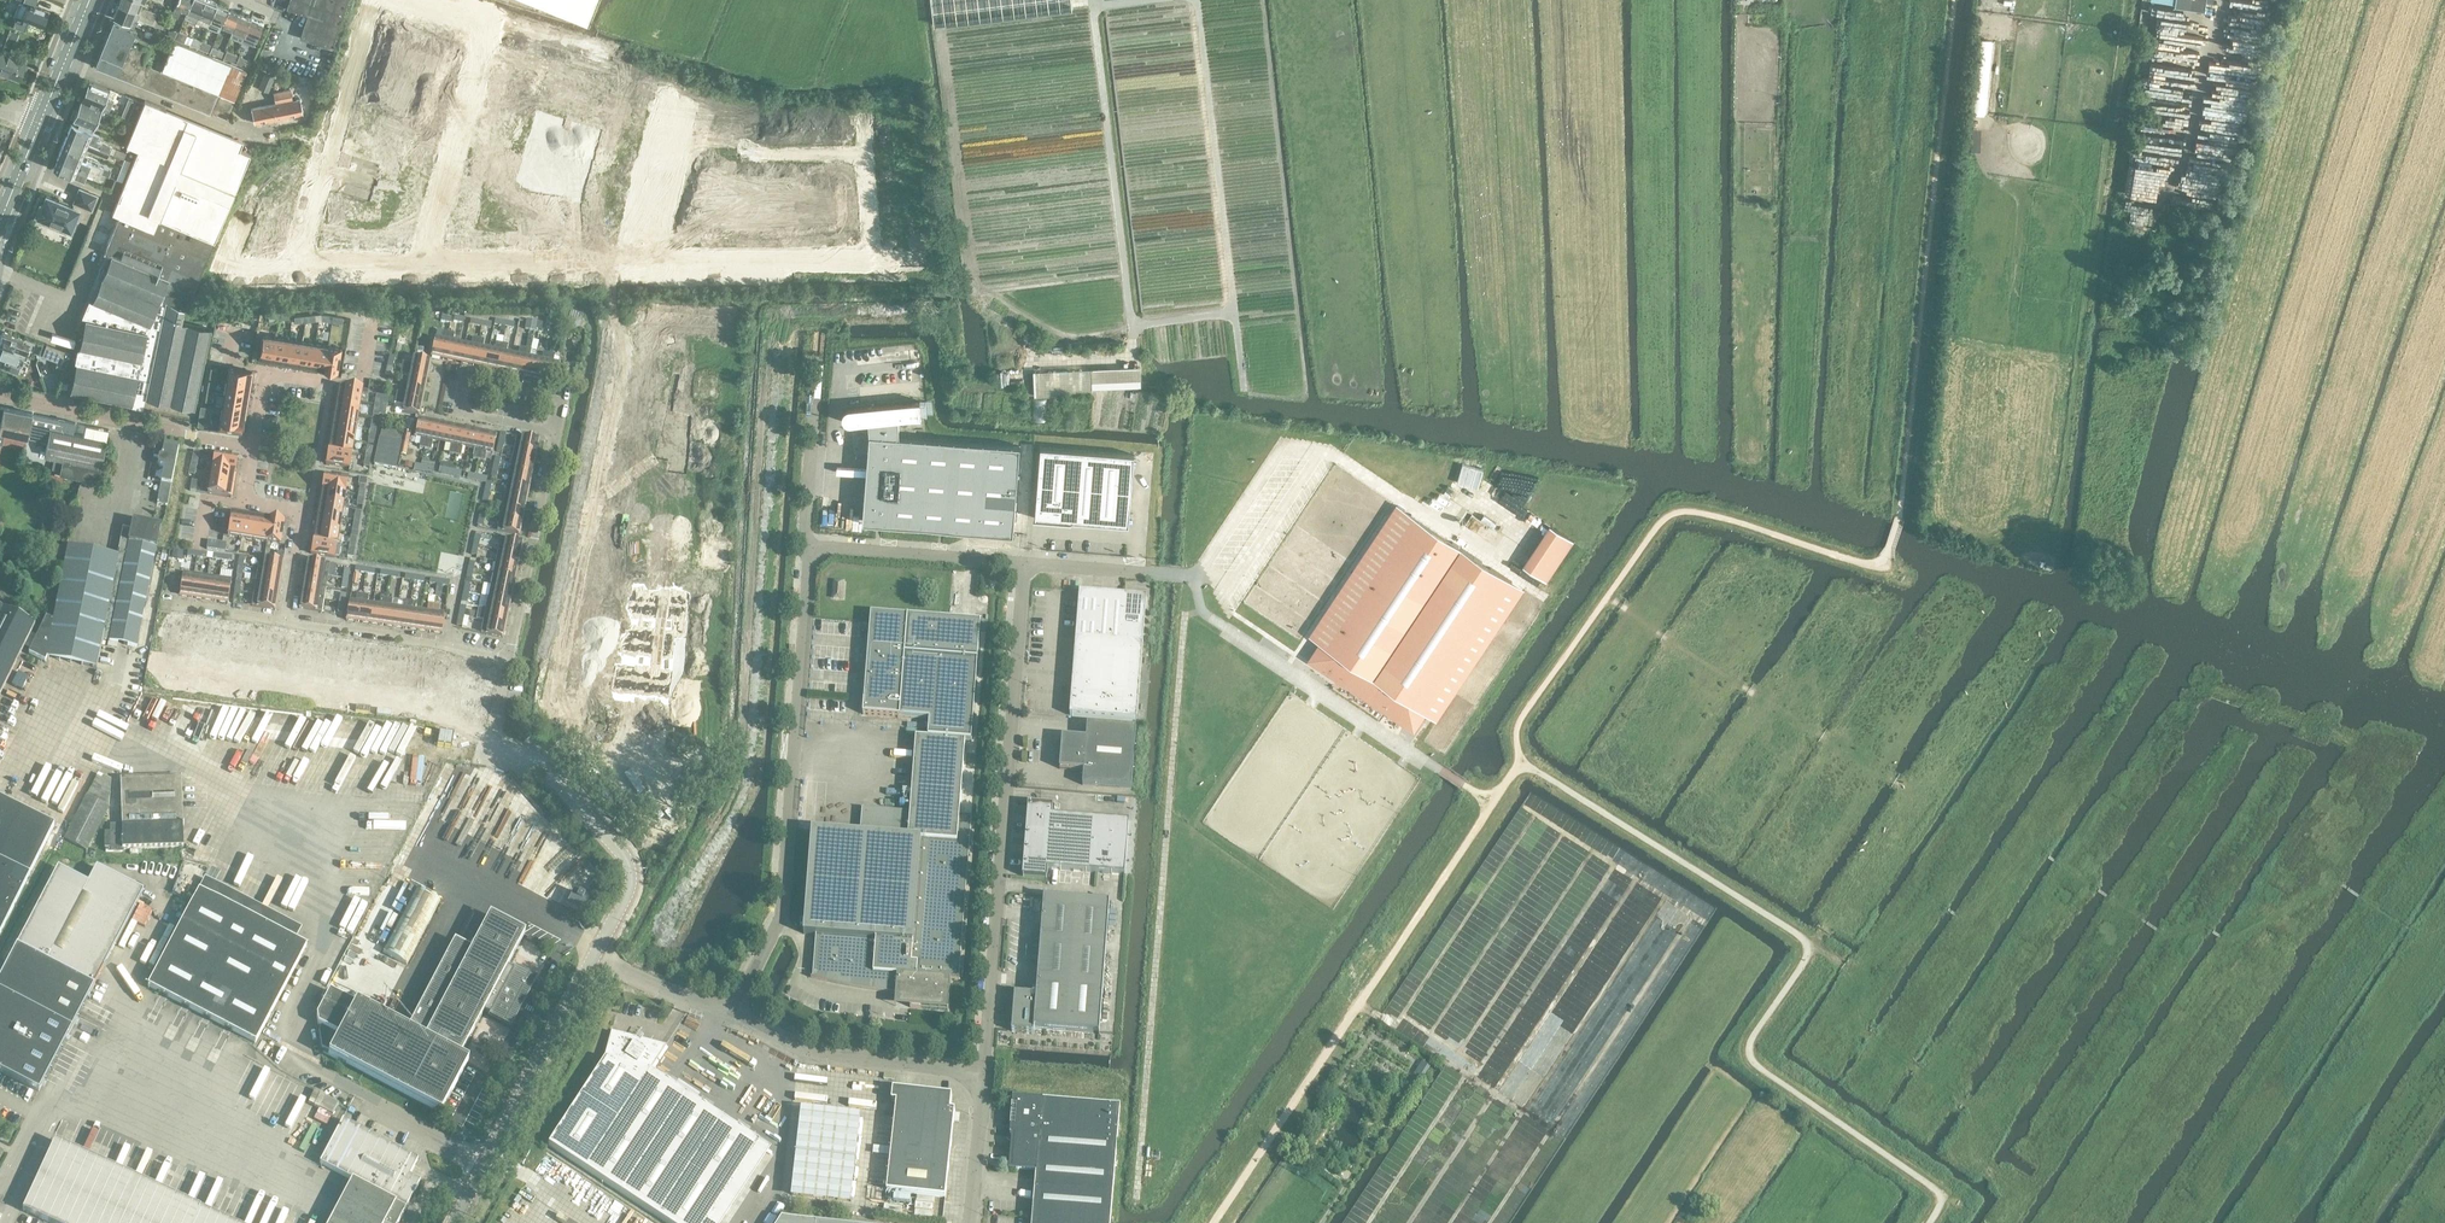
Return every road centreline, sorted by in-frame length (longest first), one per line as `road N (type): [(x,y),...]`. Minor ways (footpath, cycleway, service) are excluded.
road 1 (track): [(1137,1192),(1186,615),(1201,609)]
road 2 (residential): [(285,619),(165,600),(153,666),(425,704),(434,718),(495,727)]
road 3 (unclassified): [(984,1074),(1025,563)]
road 4 (unclassified): [(729,1013),(779,923),(810,561),(819,548)]
road 5 (track): [(1918,795),(1607,597)]
road 6 (unclassified): [(453,1222),(597,952)]
road 7 (unclassified): [(597,952),(632,871),(540,765),(497,746),(495,727)]
road 8 (residential): [(291,265),(370,0)]
road 9 (residential): [(587,522),(636,260)]
road 10 (unclassified): [(984,1074),(806,1051),(729,1013)]
road 11 (track): [(1969,1162),(1978,1126),(1971,1107),(1862,1030),(1851,970),(1843,966)]
road 12 (unclassified): [(253,446),(0,395)]
road 13 (residential): [(484,30),(424,263)]
road 14 (residential): [(636,260),(873,257)]
road 15 (residential): [(509,660),(560,430)]
road 16 (residential): [(509,660),(285,619)]
road 17 (residential): [(542,739),(587,522)]
road 18 (residential): [(424,263),(636,260)]
road 19 (residential): [(560,430),(567,397),(466,378),(461,412),(501,419)]
road 20 (unclassified): [(1025,563),(819,548)]
road 21 (unclassified): [(819,548),(806,535),(820,365)]
road 22 (track): [(1918,795),(1813,946)]
road 23 (residential): [(678,88),(636,260)]
road 24 (residential): [(587,522),(759,536)]
road 25 (unclassified): [(1193,577),(1025,563)]
road 26 (unclassified): [(969,1222),(984,1074)]
road 27 (unclassified): [(729,1013),(652,986),(597,952)]
road 28 (residential): [(327,383),(264,373),(253,446)]
road 29 (primary): [(39,125),(89,0)]
road 30 (residential): [(291,265),(424,263)]

